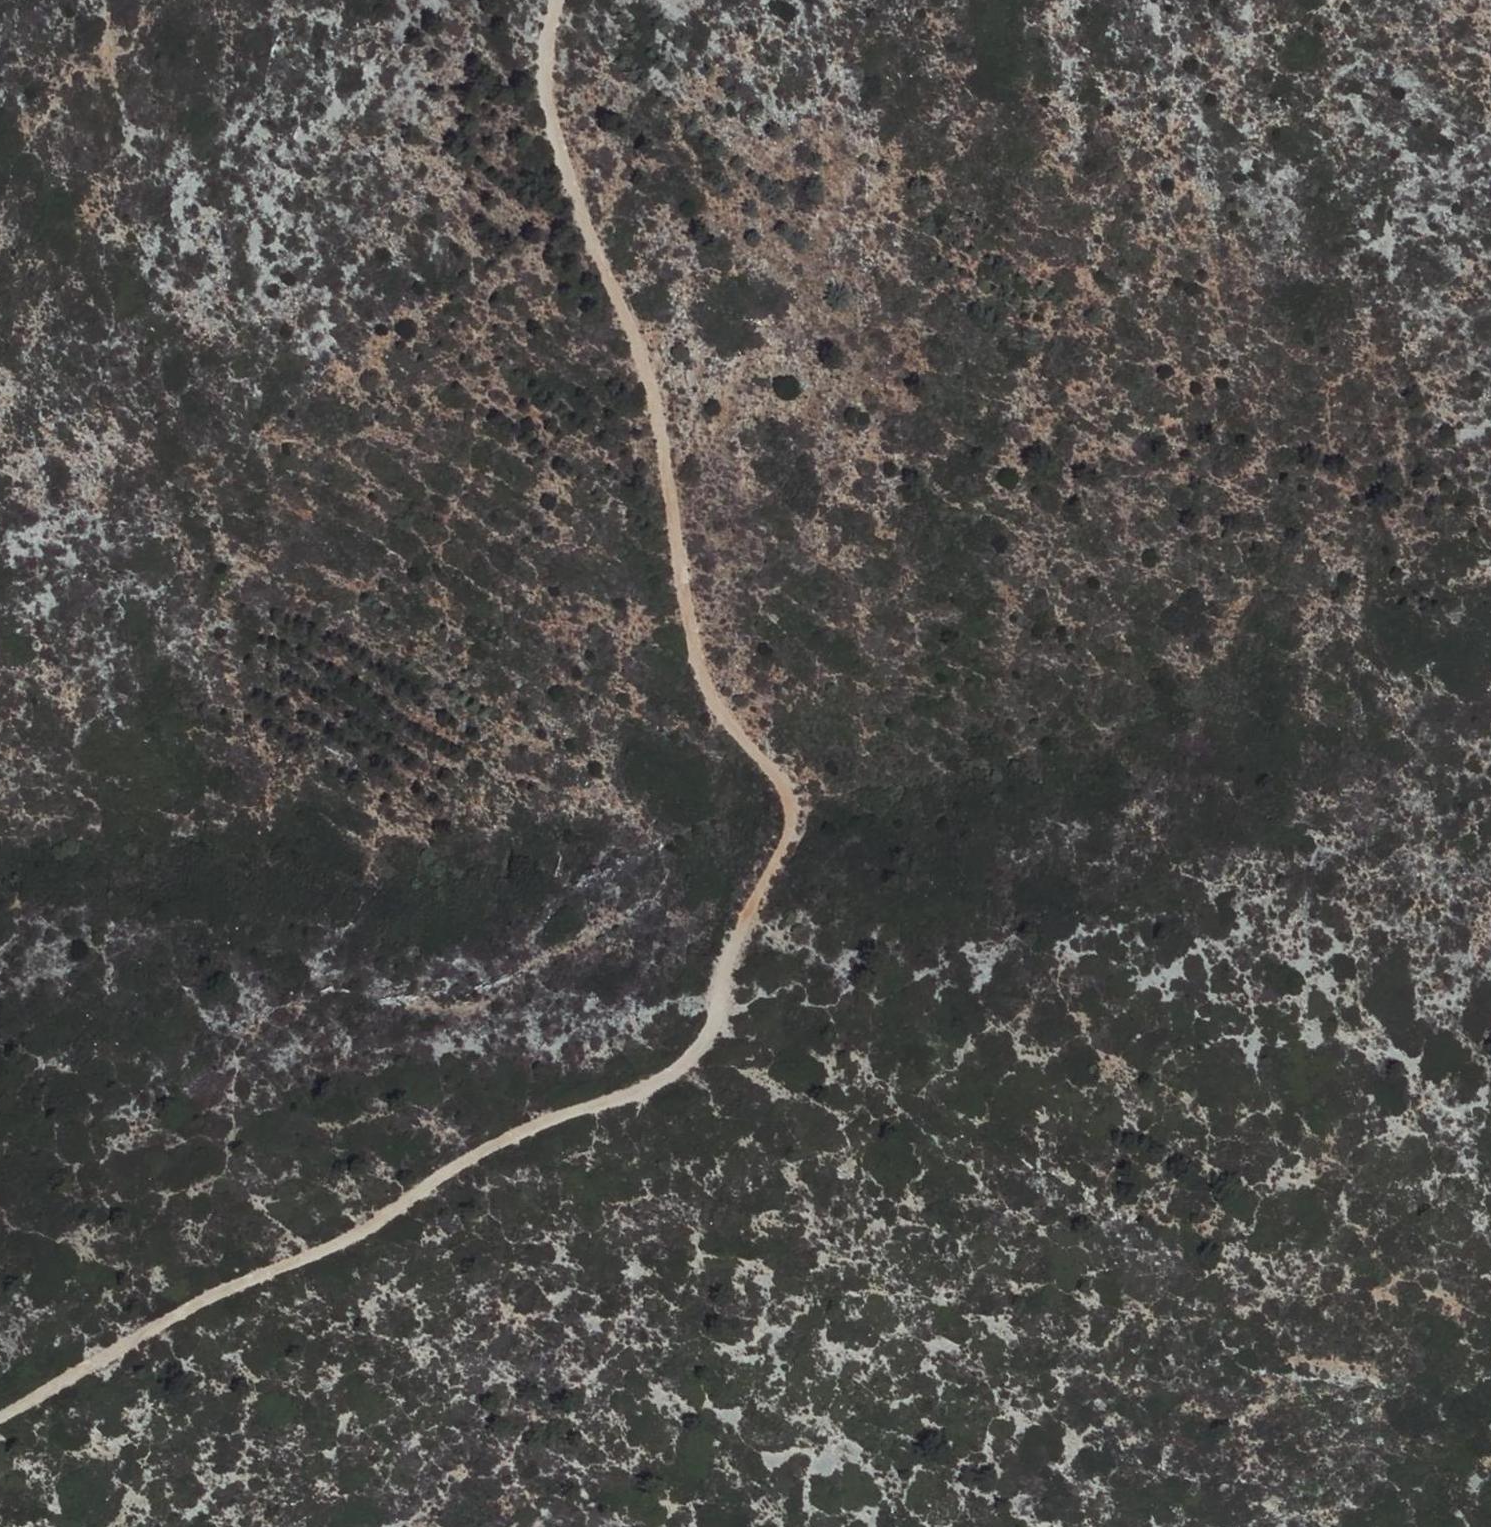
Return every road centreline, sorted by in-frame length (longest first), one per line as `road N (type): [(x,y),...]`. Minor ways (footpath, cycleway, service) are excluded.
road 1 (track): [(569,0),(555,67),(561,137),(661,394),(707,668),(719,699),(794,799),(788,838),(738,938),(728,1013),(700,1060),(666,1081),(571,1113),(432,1179),(364,1235),(178,1310),(0,1420)]

